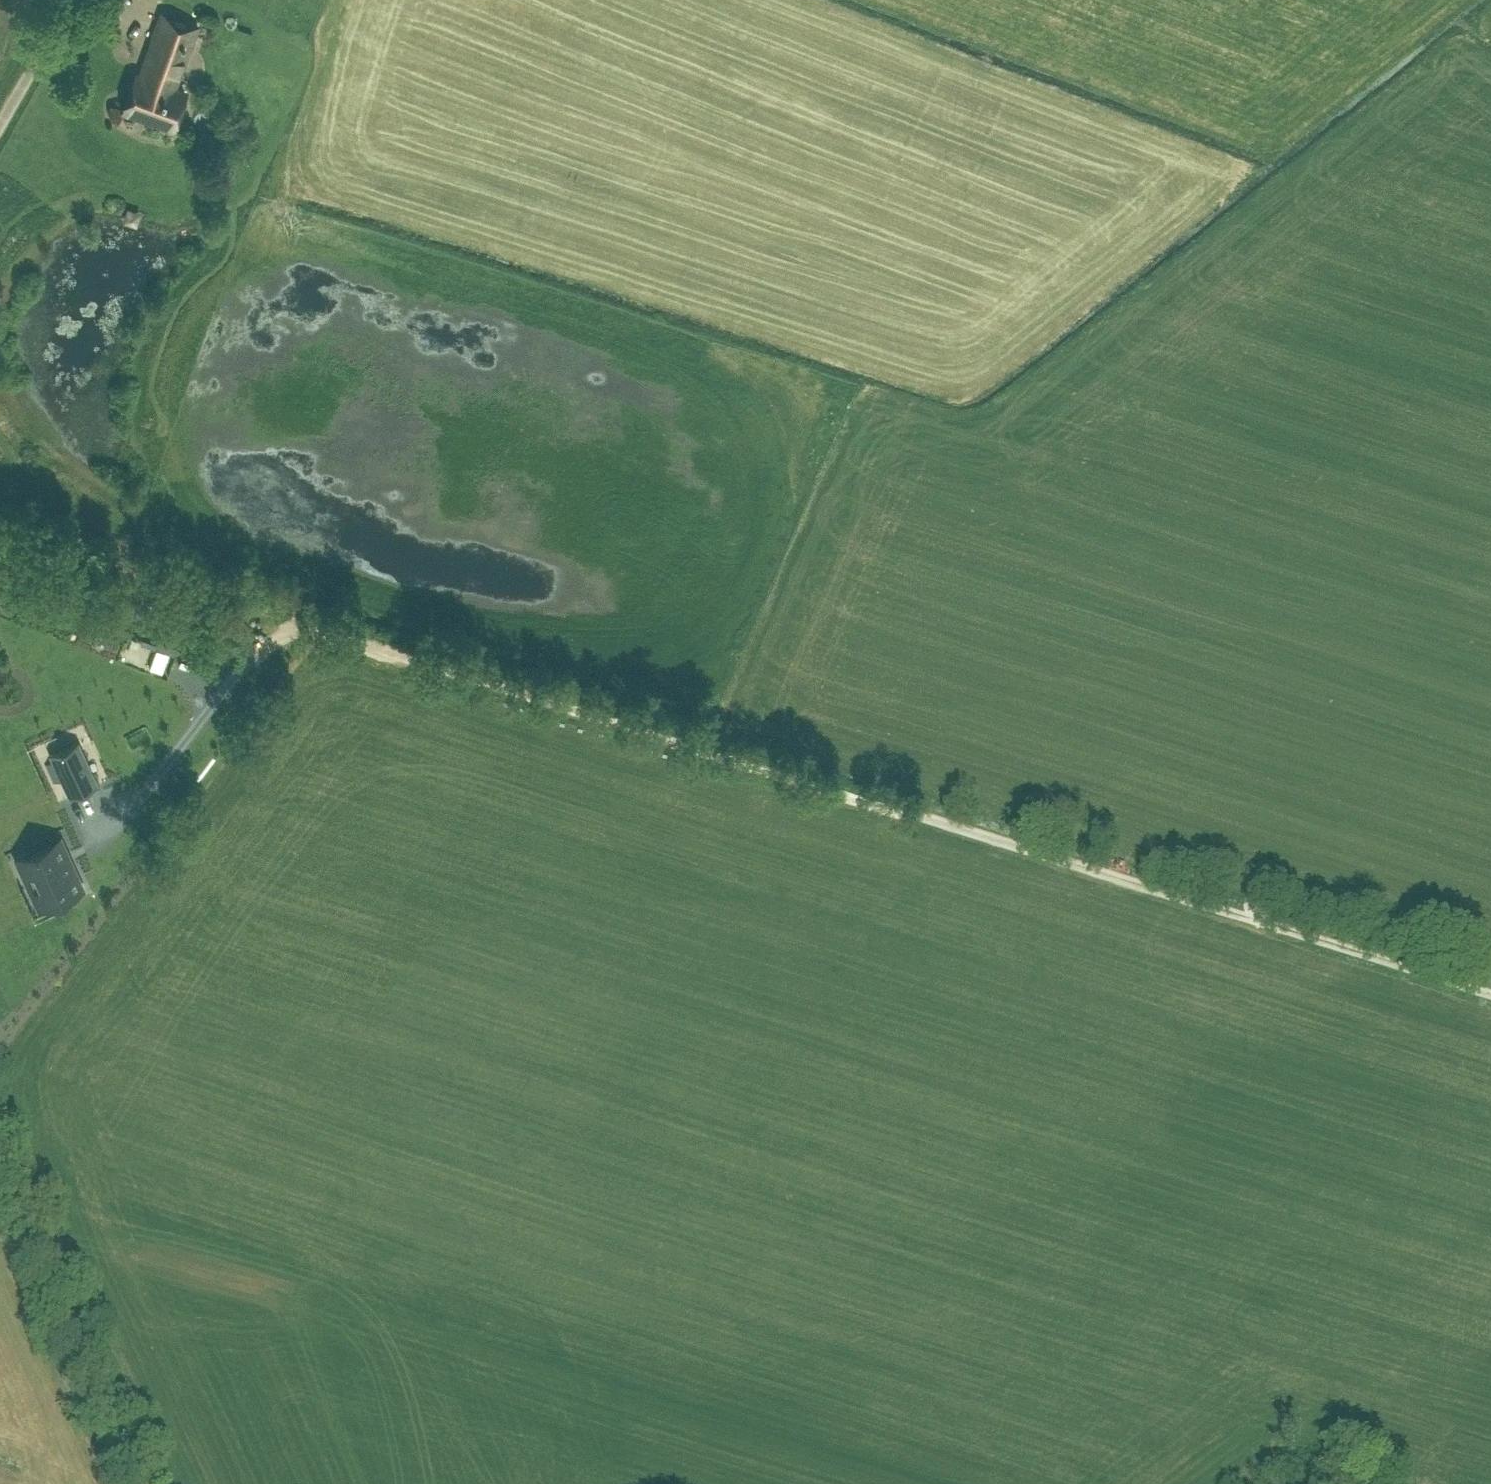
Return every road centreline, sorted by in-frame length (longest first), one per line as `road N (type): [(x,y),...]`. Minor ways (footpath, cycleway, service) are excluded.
road 1 (track): [(1490,1000),(0,529)]
road 2 (track): [(0,1192),(141,1483)]
road 3 (unclassified): [(64,0),(0,116)]

